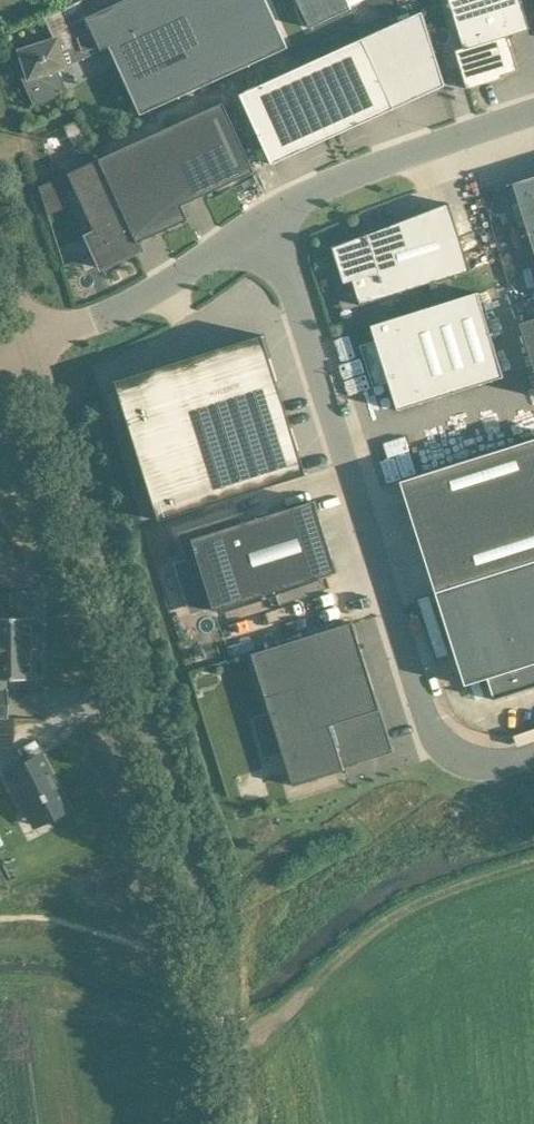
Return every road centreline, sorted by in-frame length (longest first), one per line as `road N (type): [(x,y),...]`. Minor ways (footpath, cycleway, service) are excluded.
road 1 (unclassified): [(245,1123),(206,920),(127,633),(25,351)]
road 2 (unclassified): [(267,218),(433,744),(477,765),(533,752)]
road 3 (unclassified): [(267,218),(368,168),(533,112)]
road 4 (unclassified): [(25,351),(136,301),(267,218)]

